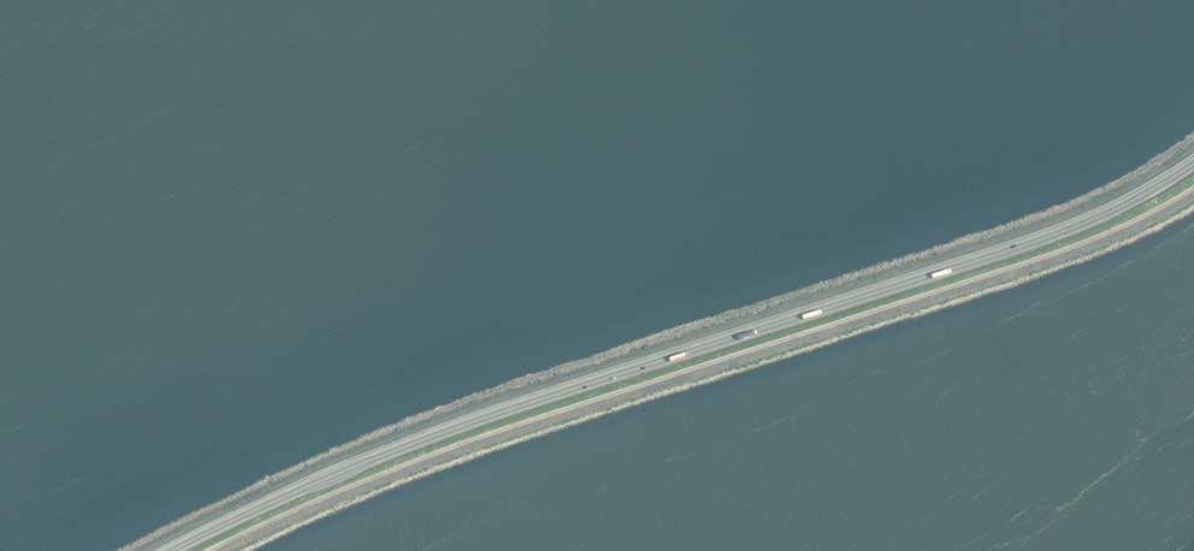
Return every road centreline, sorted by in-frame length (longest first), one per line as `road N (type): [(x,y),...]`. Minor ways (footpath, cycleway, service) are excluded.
road 1 (trunk): [(181,550),(482,423),(1054,239),(1193,168)]

